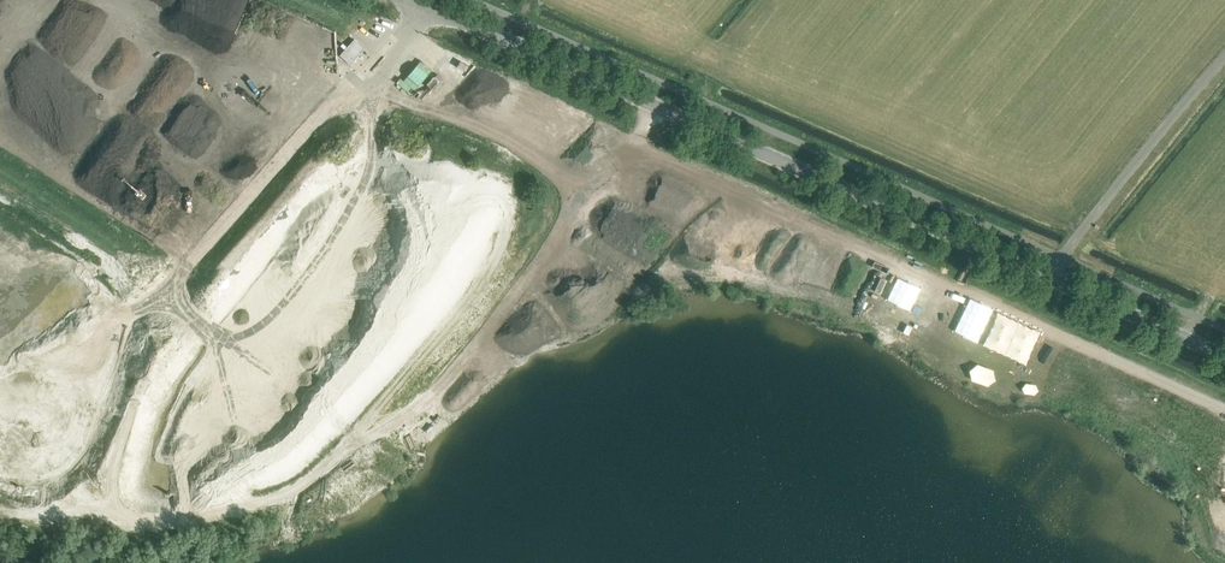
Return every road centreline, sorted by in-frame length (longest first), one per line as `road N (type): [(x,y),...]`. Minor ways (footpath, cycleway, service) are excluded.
road 1 (secondary): [(1046,283),(416,0)]
road 2 (track): [(632,142),(951,292),(1224,409)]
road 3 (unclassified): [(1046,283),(1224,64)]
road 4 (track): [(587,197),(417,405)]
road 5 (track): [(356,88),(471,133),(587,197)]
road 6 (track): [(191,261),(337,99),(356,88)]
road 7 (secondary): [(1224,360),(1046,283)]

